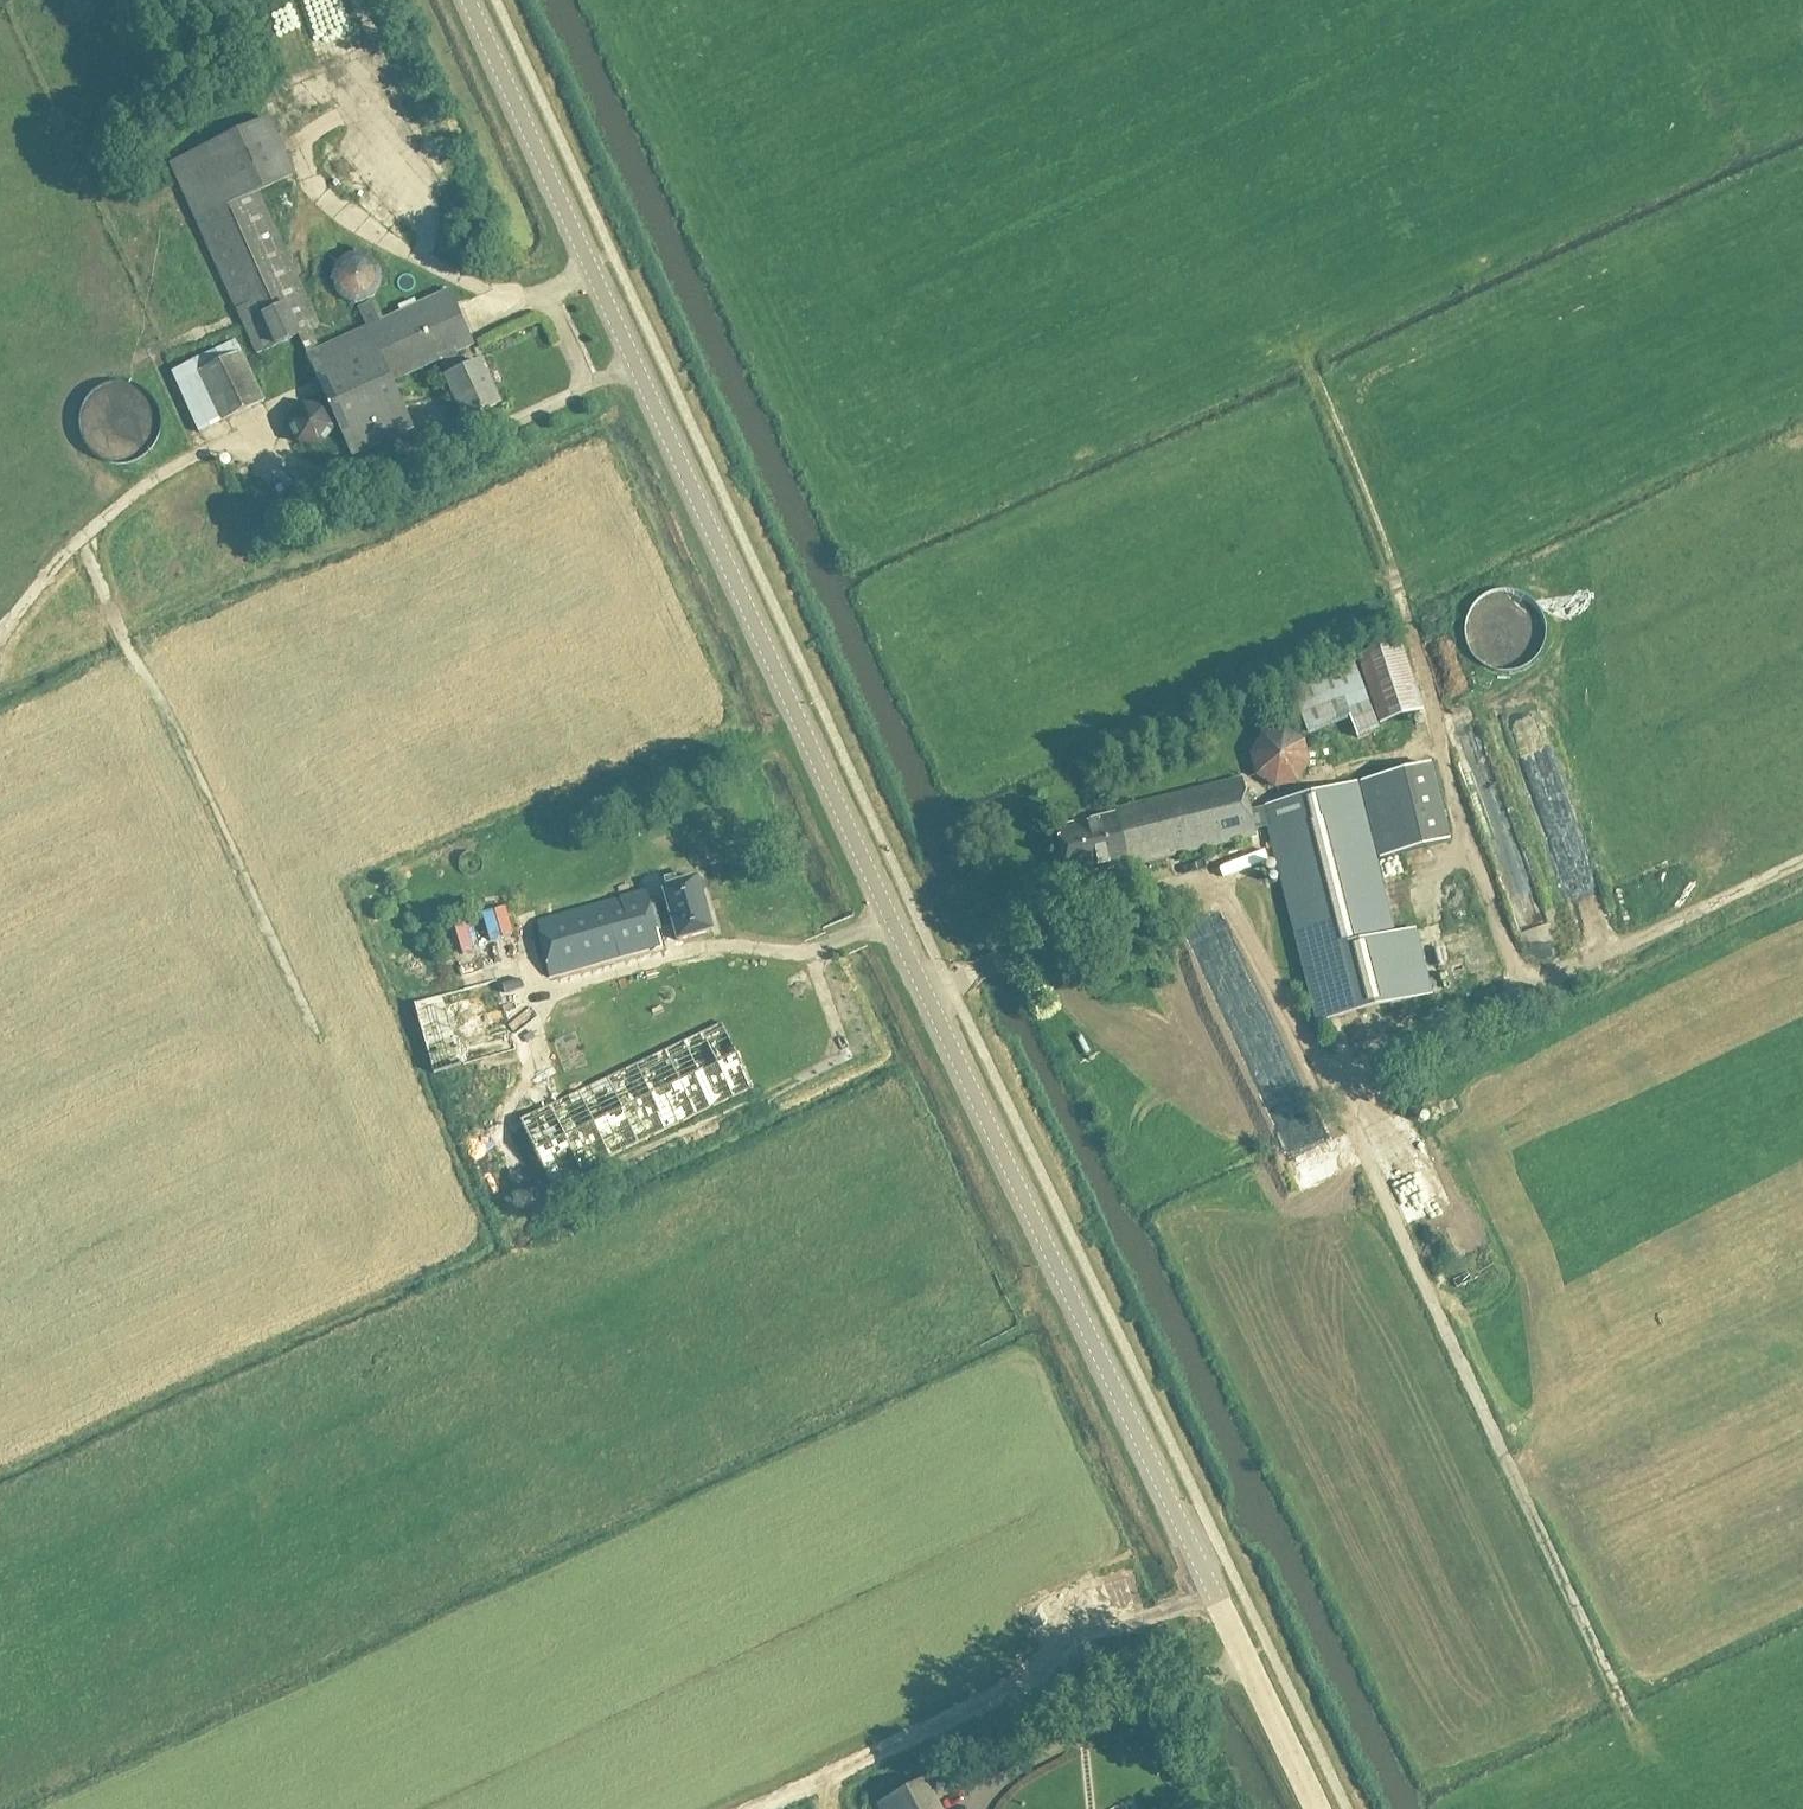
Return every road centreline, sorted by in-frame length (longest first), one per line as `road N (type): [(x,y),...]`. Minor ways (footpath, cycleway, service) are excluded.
road 1 (tertiary): [(1316,1808),(927,998),(466,0)]
road 2 (track): [(1212,1592),(1152,1619),(1069,1640),(1039,1672),(752,1808)]

